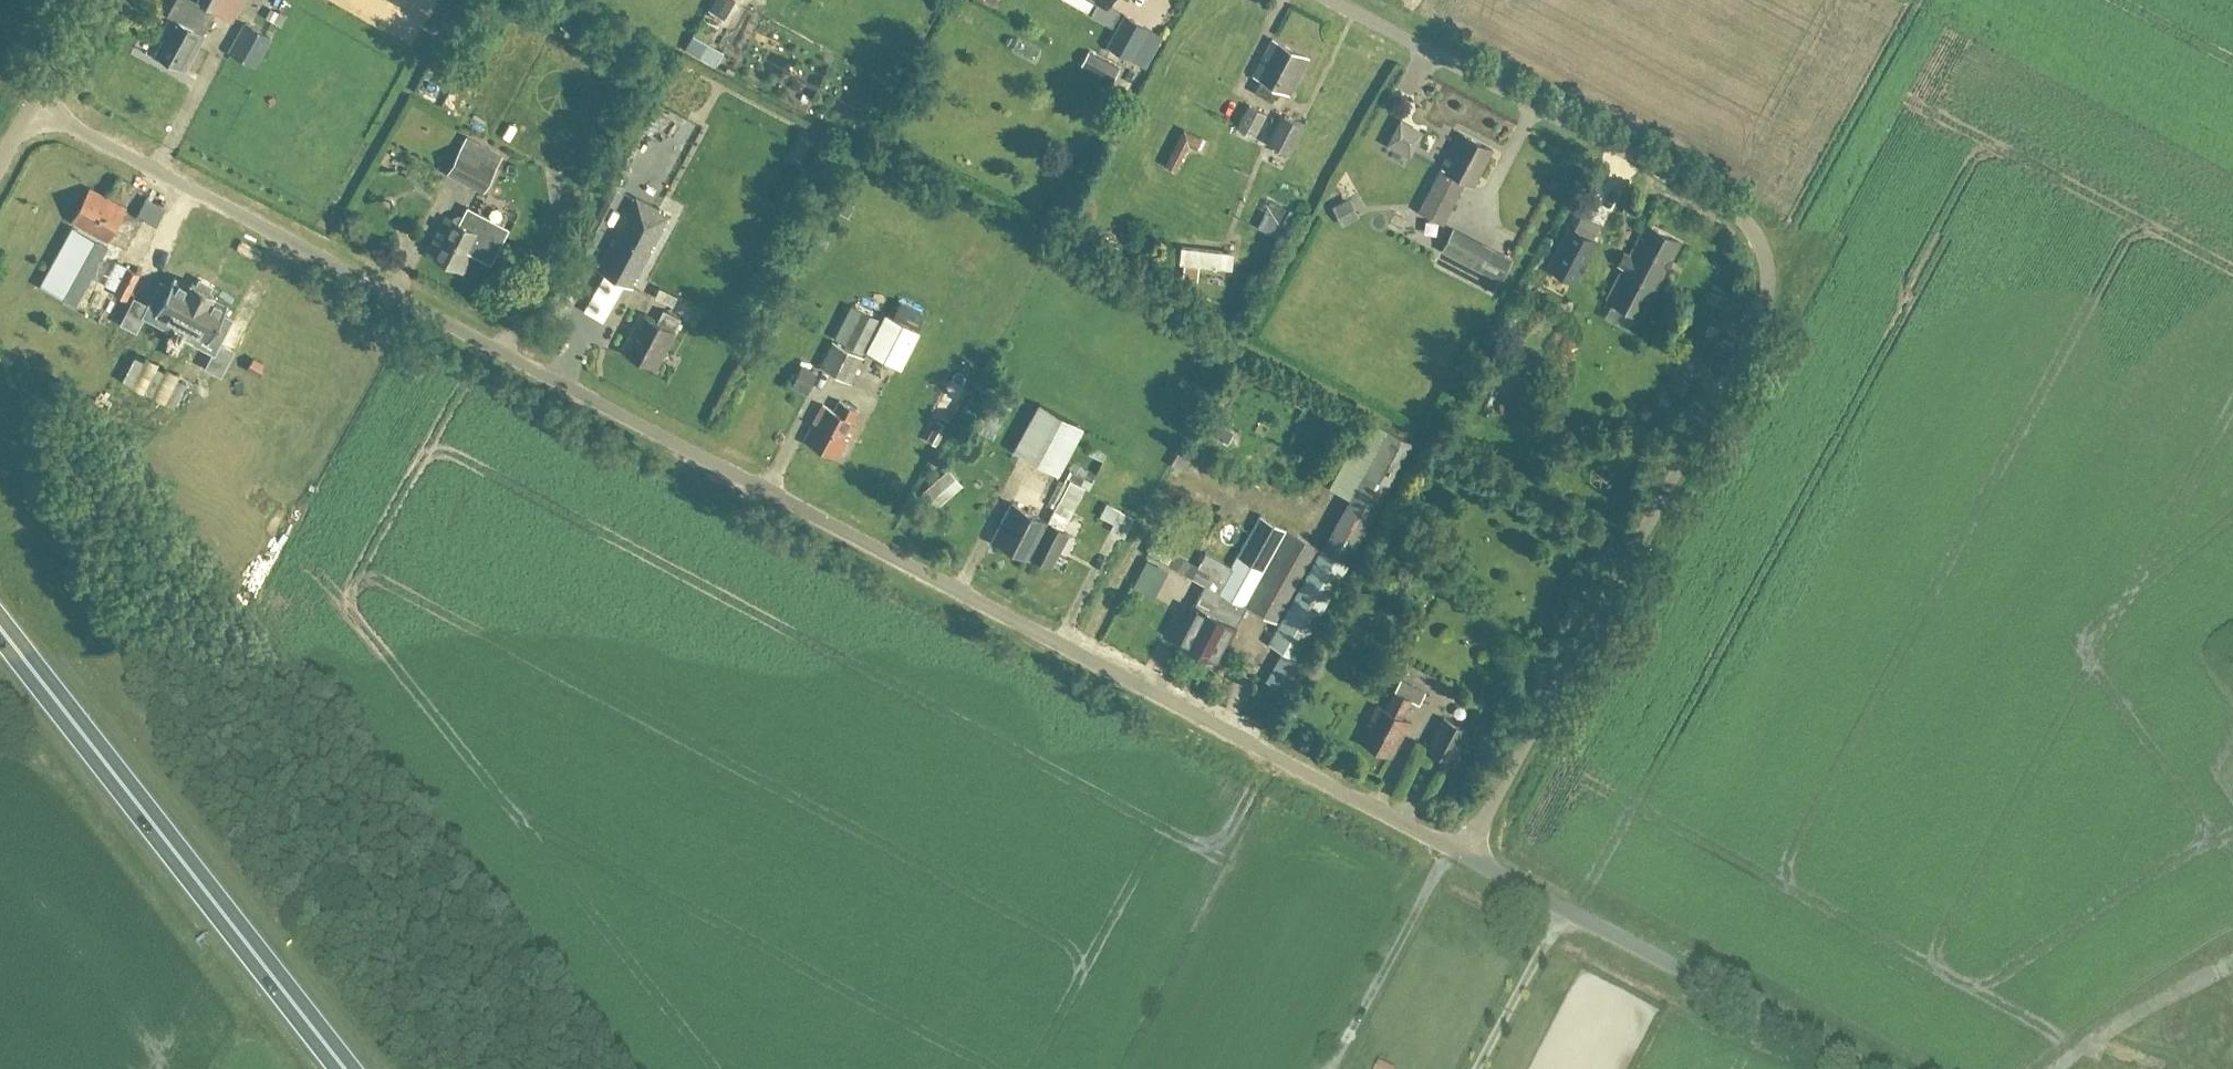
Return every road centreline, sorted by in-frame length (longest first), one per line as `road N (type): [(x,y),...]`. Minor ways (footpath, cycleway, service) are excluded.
road 1 (unclassified): [(1463,855),(32,106)]
road 2 (unclassified): [(1463,855),(1758,324),(1766,265),(1745,218),(1330,0)]
road 3 (trunk): [(346,1068),(0,627)]
road 4 (unclassified): [(1463,855),(1869,1068)]
road 5 (unclassified): [(32,106),(91,0)]

